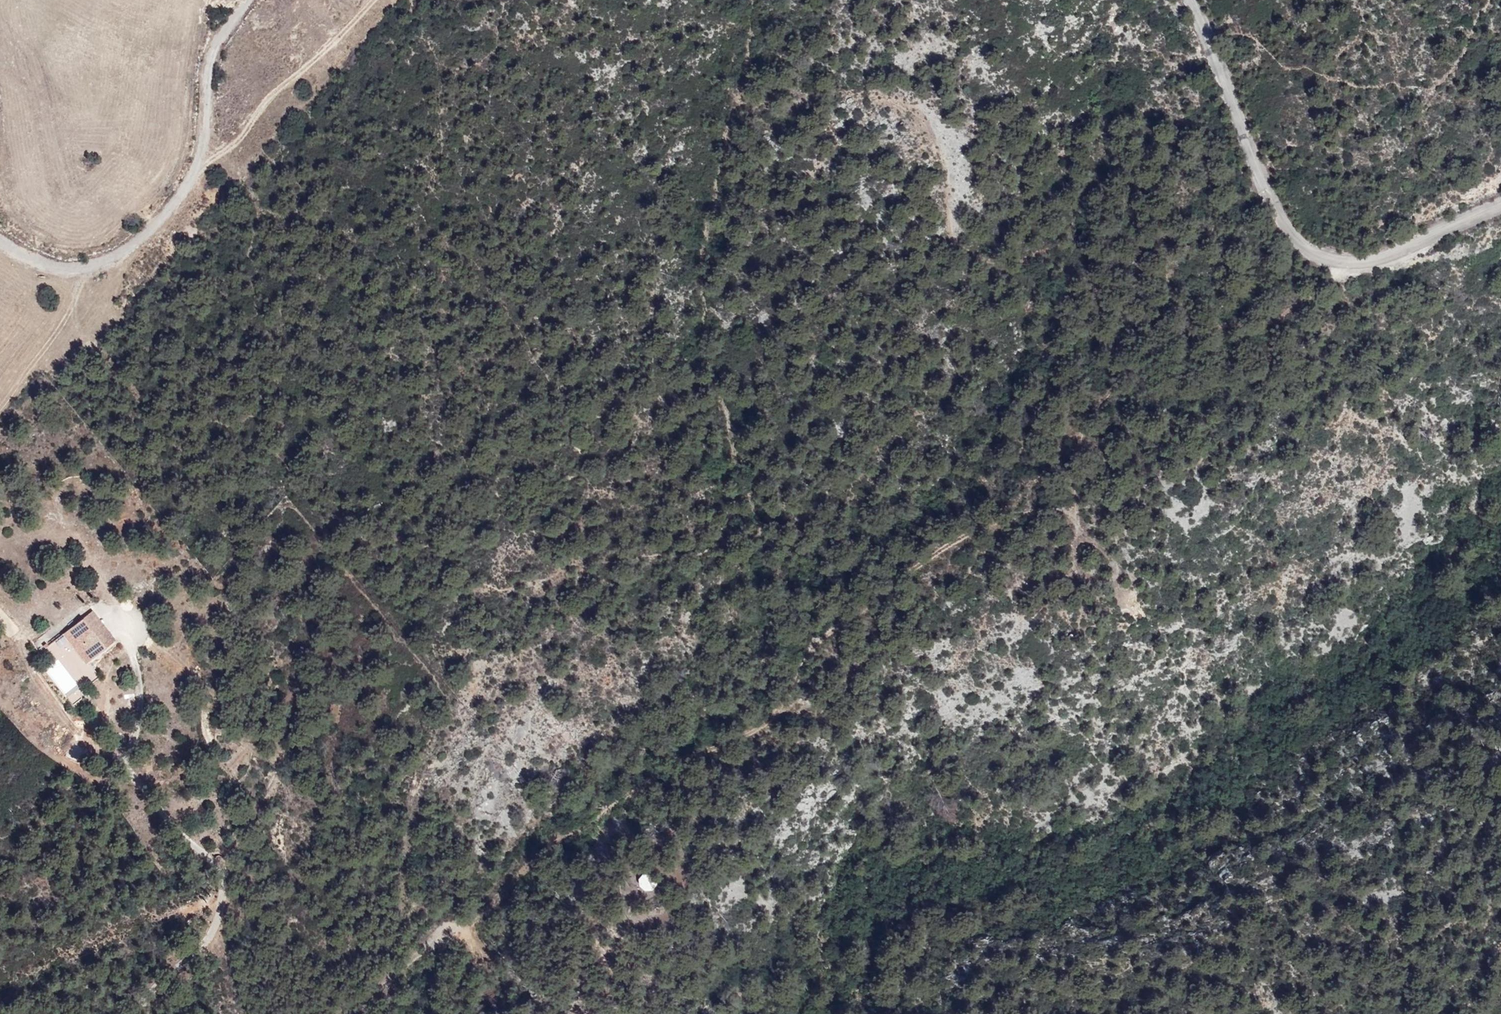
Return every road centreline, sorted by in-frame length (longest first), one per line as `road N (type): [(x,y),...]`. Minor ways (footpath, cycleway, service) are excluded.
road 1 (track): [(359,1013),(423,947),(457,933),(469,910),(558,839),(665,763),(779,712),(816,640),(951,545),(1055,506),(1134,578),(1130,604),(1121,603),(1111,584),(1083,573),(1073,558),(1076,536)]
road 2 (track): [(248,0),(208,67),(204,161),(156,230),(96,267),(35,259),(0,236)]

